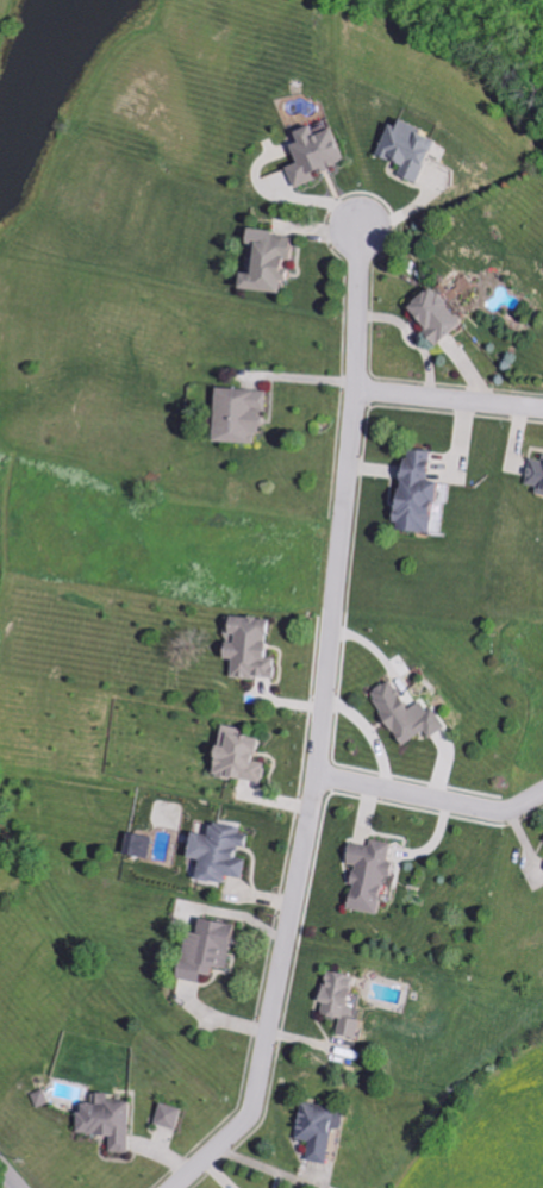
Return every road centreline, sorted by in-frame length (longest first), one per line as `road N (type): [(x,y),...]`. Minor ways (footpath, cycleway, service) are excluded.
road 1 (residential): [(172,1187),(249,1114),(313,773),(354,389),(362,229)]
road 2 (residential): [(313,773),(505,809),(542,788)]
road 3 (residential): [(354,389),(542,409)]

